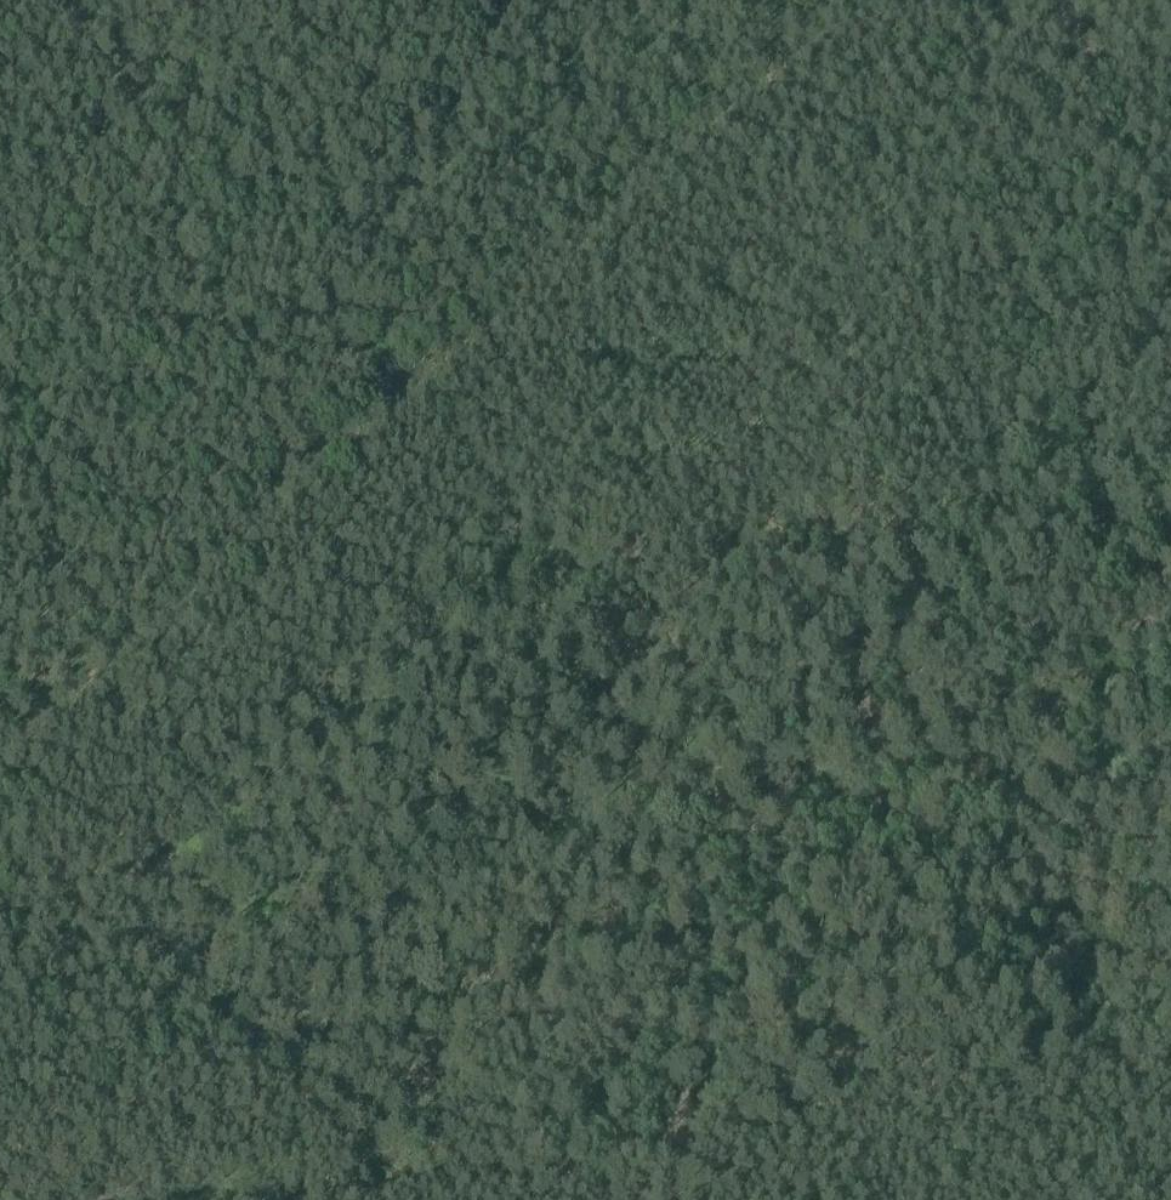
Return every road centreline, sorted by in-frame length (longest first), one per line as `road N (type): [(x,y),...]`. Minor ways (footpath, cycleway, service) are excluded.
road 1 (track): [(412,410),(618,655),(671,644),(749,556),(808,550),(874,588),(896,633),(912,707),(1057,877),(1094,992),(1170,1106)]
road 2 (track): [(618,655),(600,726),(556,773),(483,823),(400,899),(392,986),(416,1066),(406,1107),(368,1129),(335,1187),(210,1191),(173,1199)]
road 3 (track): [(1051,23),(1007,8),(897,13),(866,23),(412,410)]
road 4 (track): [(412,410),(49,0)]
road 5 (track): [(412,410),(0,765)]
road 6 (track): [(1170,76),(1051,23)]

